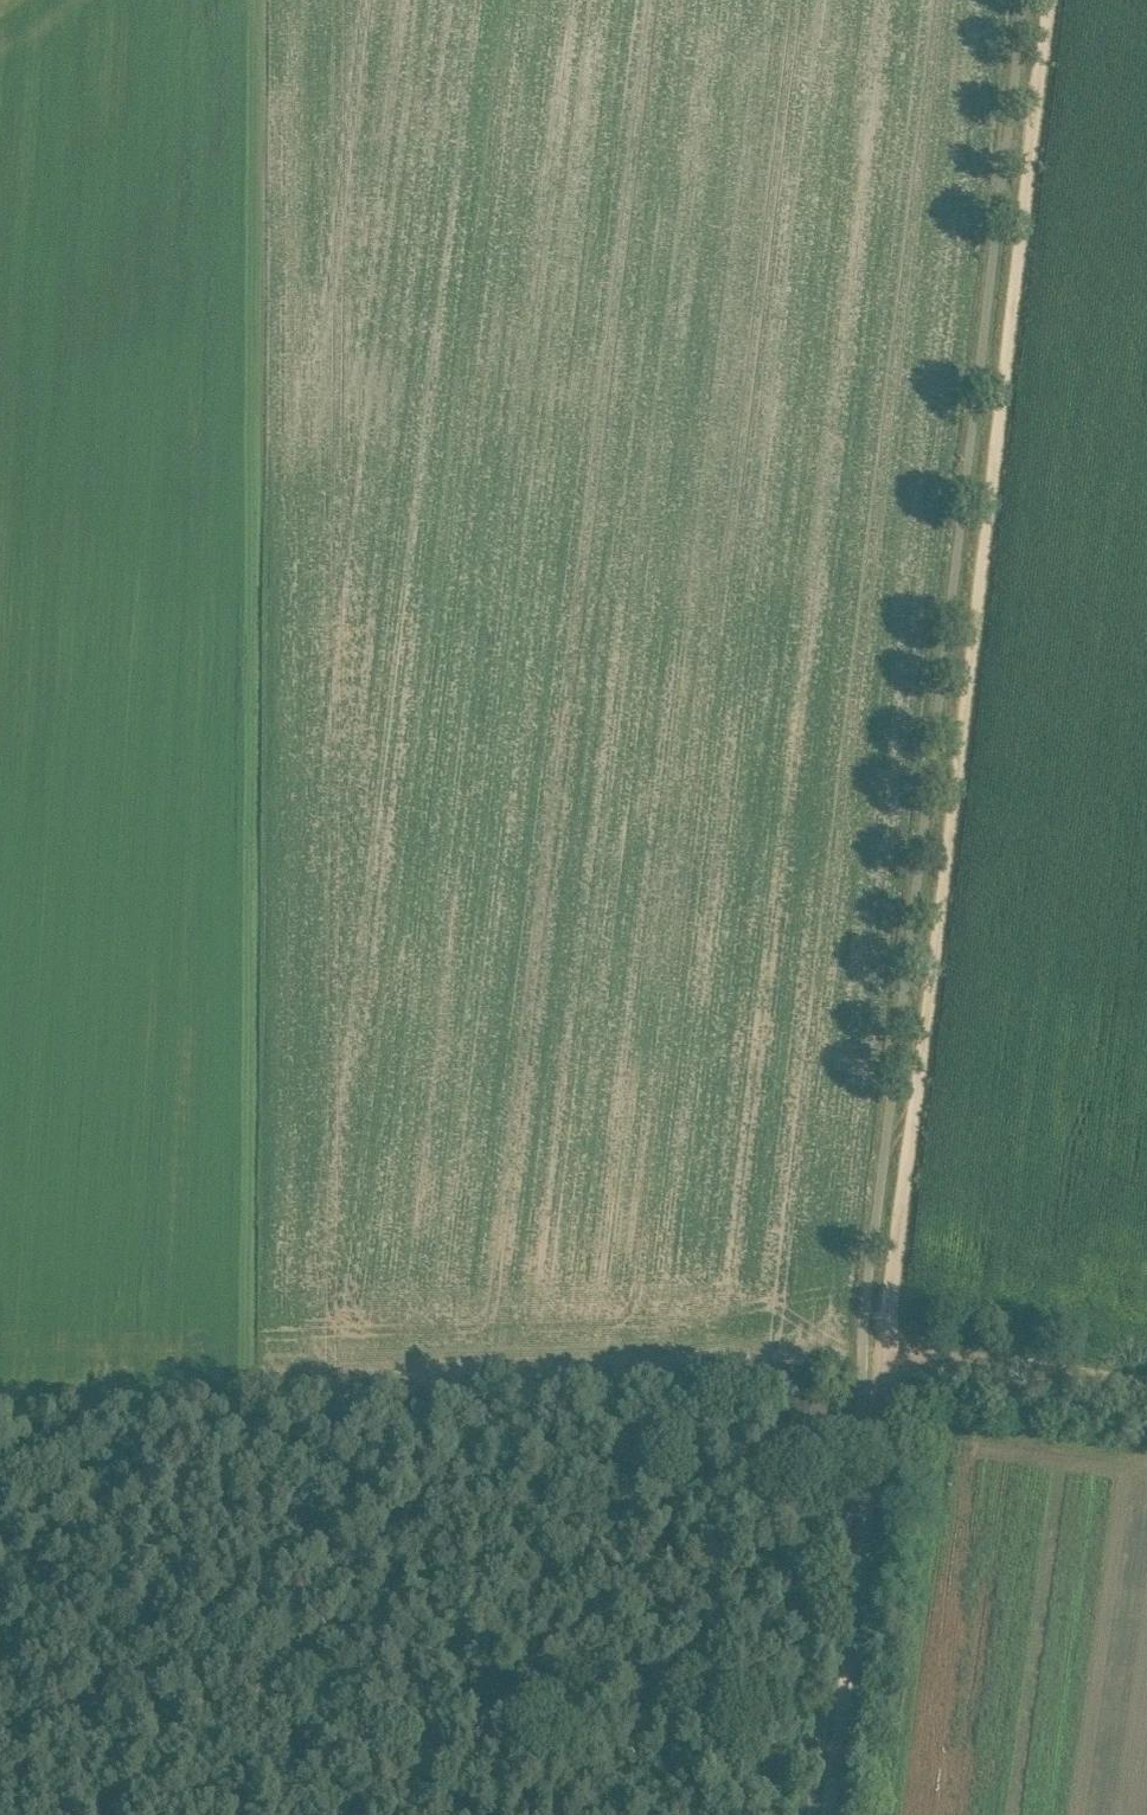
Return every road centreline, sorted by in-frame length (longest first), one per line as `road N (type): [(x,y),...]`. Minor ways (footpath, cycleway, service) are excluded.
road 1 (track): [(828,1814),(1050,0)]
road 2 (track): [(1146,1390),(865,1349)]

